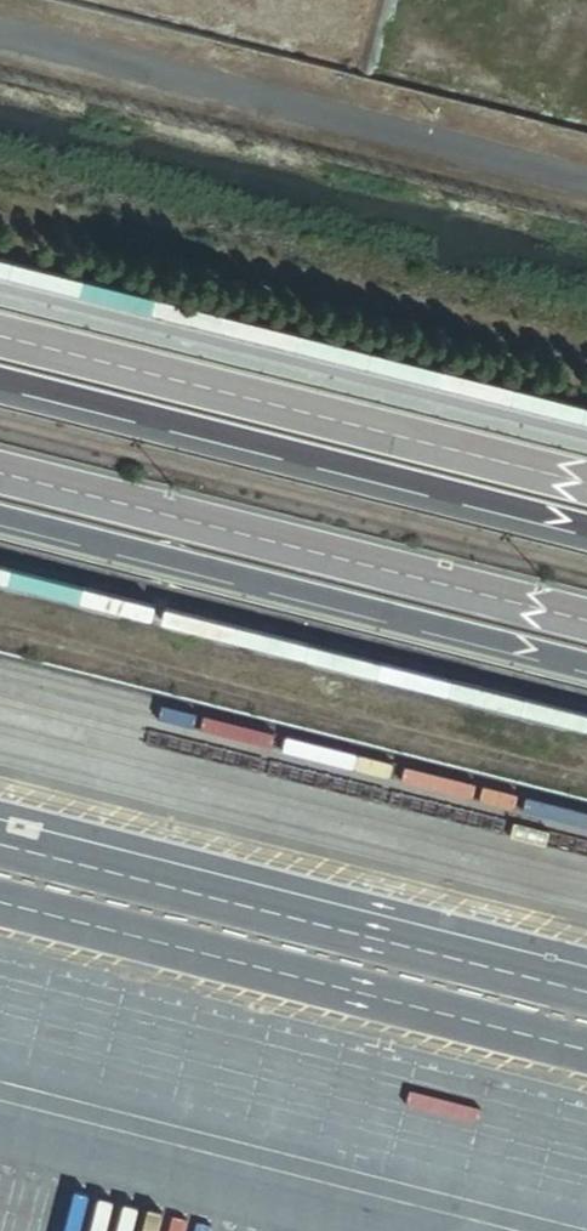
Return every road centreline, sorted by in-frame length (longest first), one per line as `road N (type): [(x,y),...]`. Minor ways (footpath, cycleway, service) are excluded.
road 1 (unclassified): [(0,516),(586,664)]
road 2 (unclassified): [(586,622),(0,475)]
road 3 (unclassified): [(586,483),(0,336)]
road 4 (unclassified): [(0,384),(586,530)]

